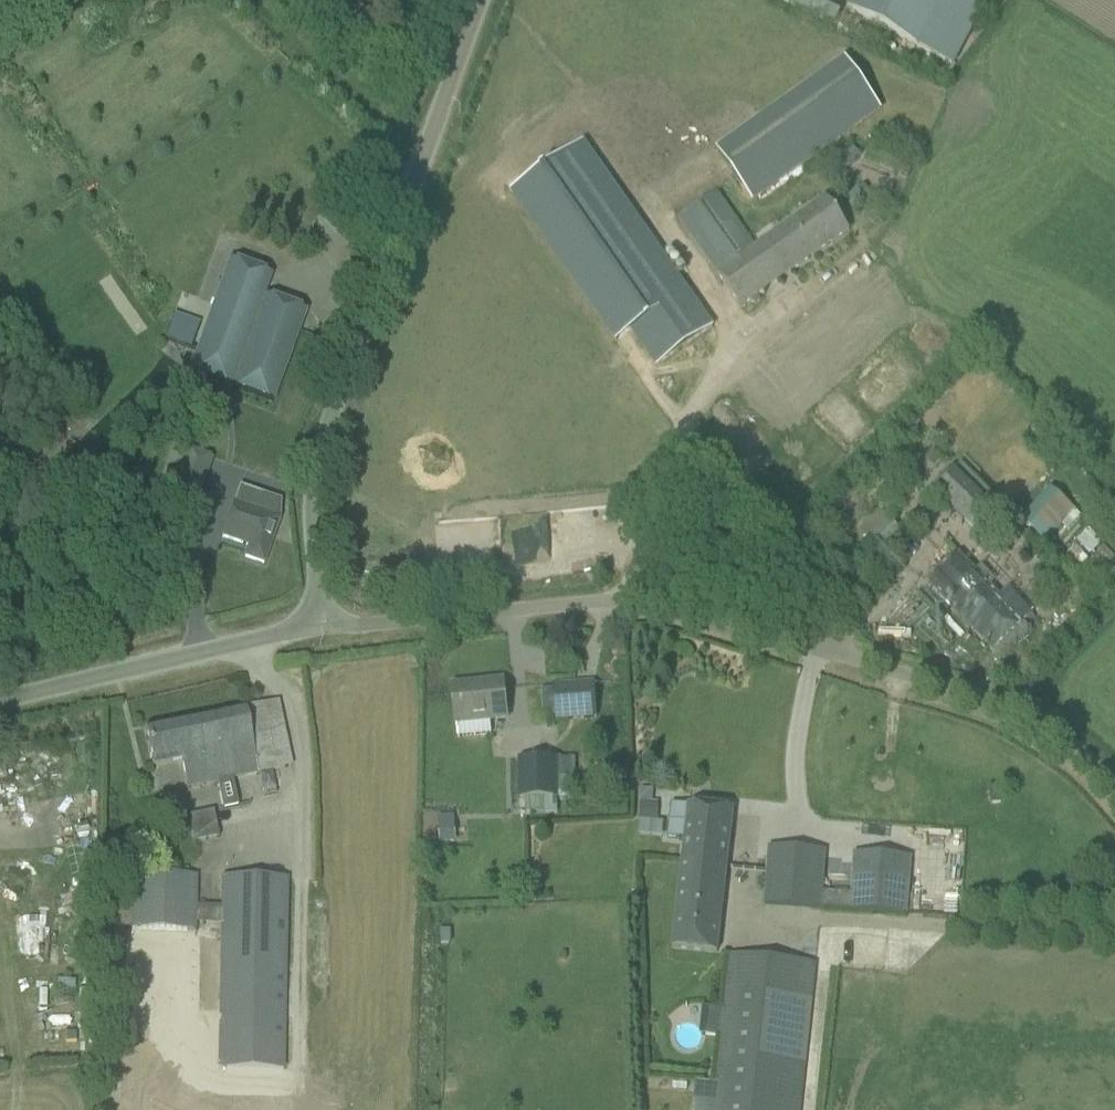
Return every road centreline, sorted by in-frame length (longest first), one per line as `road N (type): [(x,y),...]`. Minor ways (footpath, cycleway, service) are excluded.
road 1 (unclassified): [(1114,809),(1042,746),(971,707),(648,610),(587,605),(322,631)]
road 2 (unclassified): [(322,631),(319,488),(485,0)]
road 3 (unclassified): [(0,708),(322,631)]

